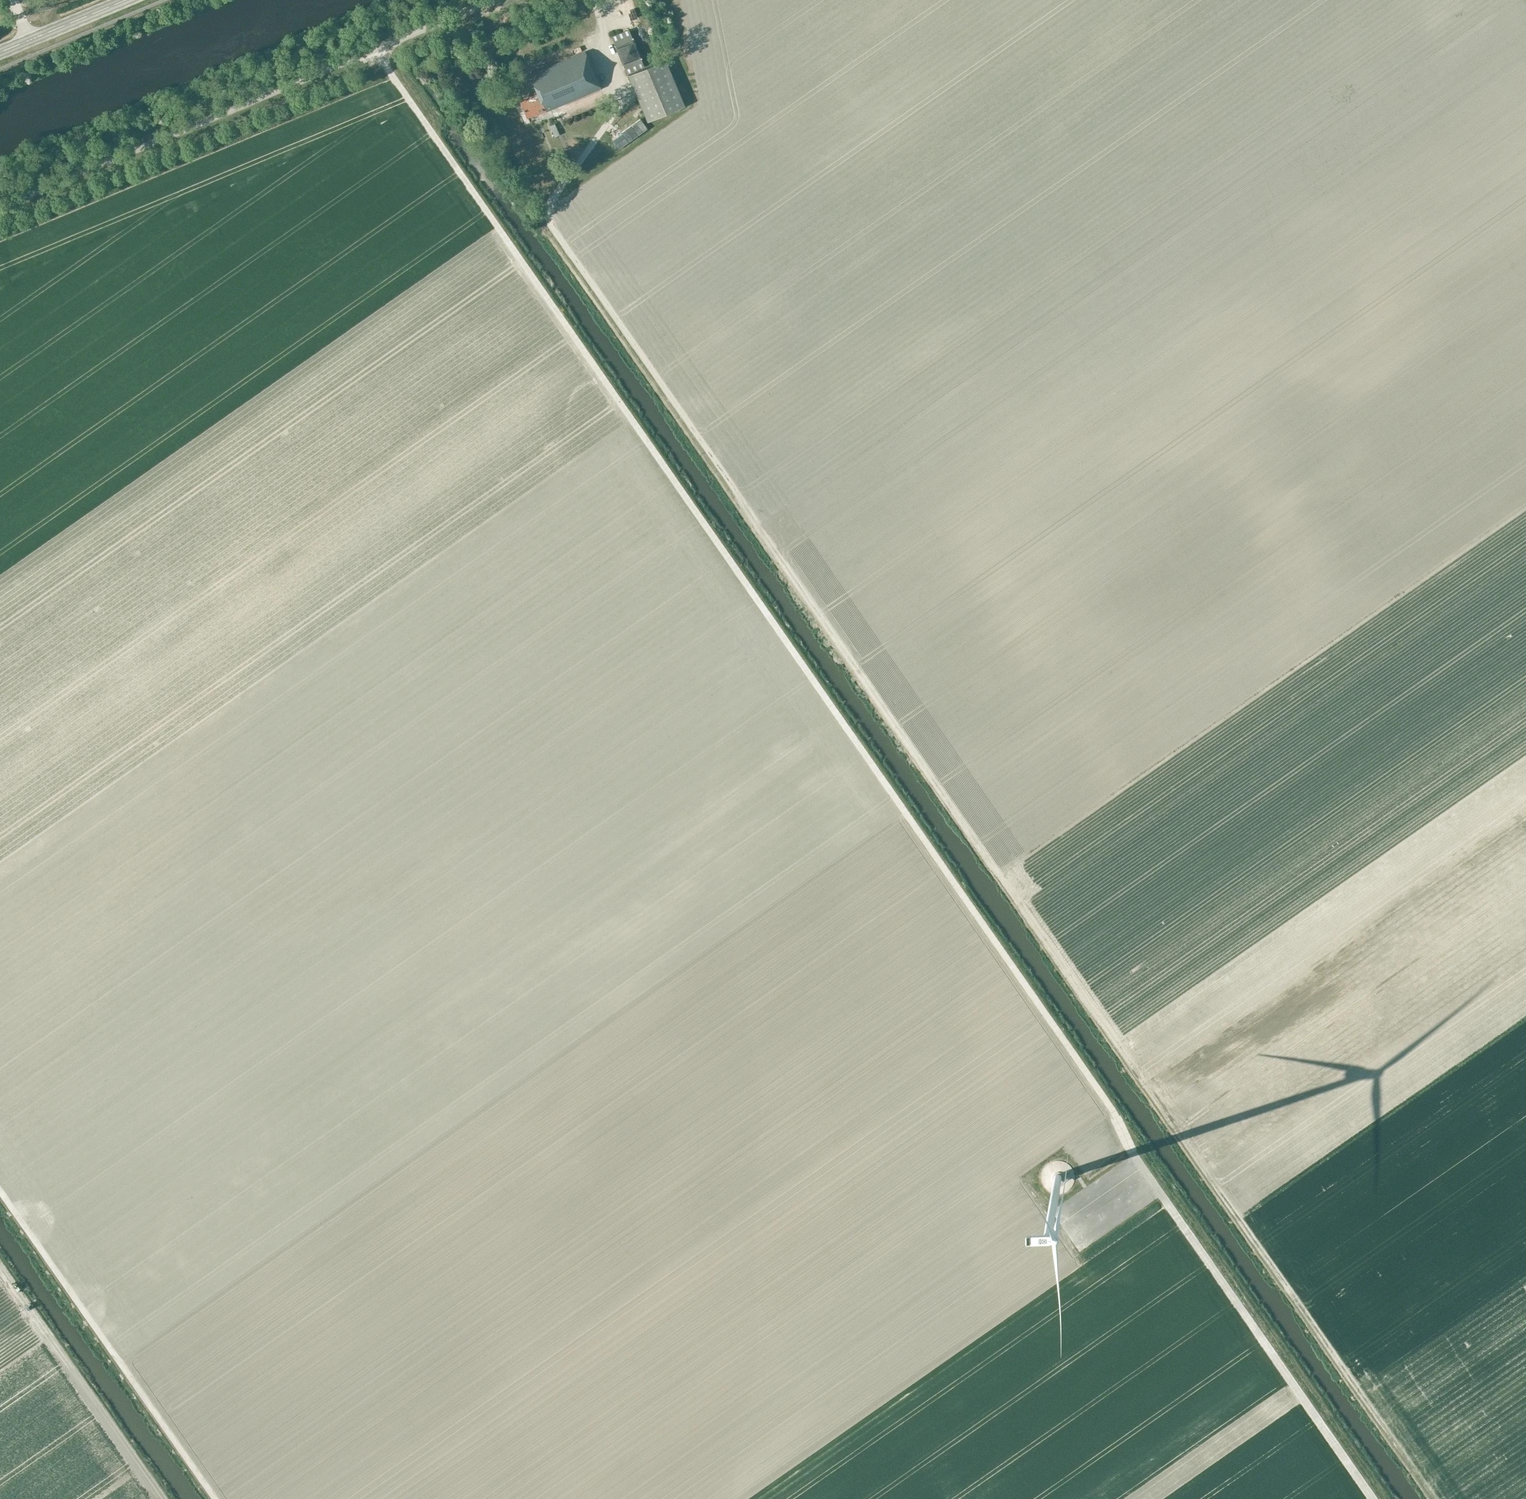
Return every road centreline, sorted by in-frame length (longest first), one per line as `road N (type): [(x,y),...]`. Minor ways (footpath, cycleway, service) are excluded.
road 1 (unclassified): [(0,202),(485,0)]
road 2 (primary): [(0,53),(127,0)]

